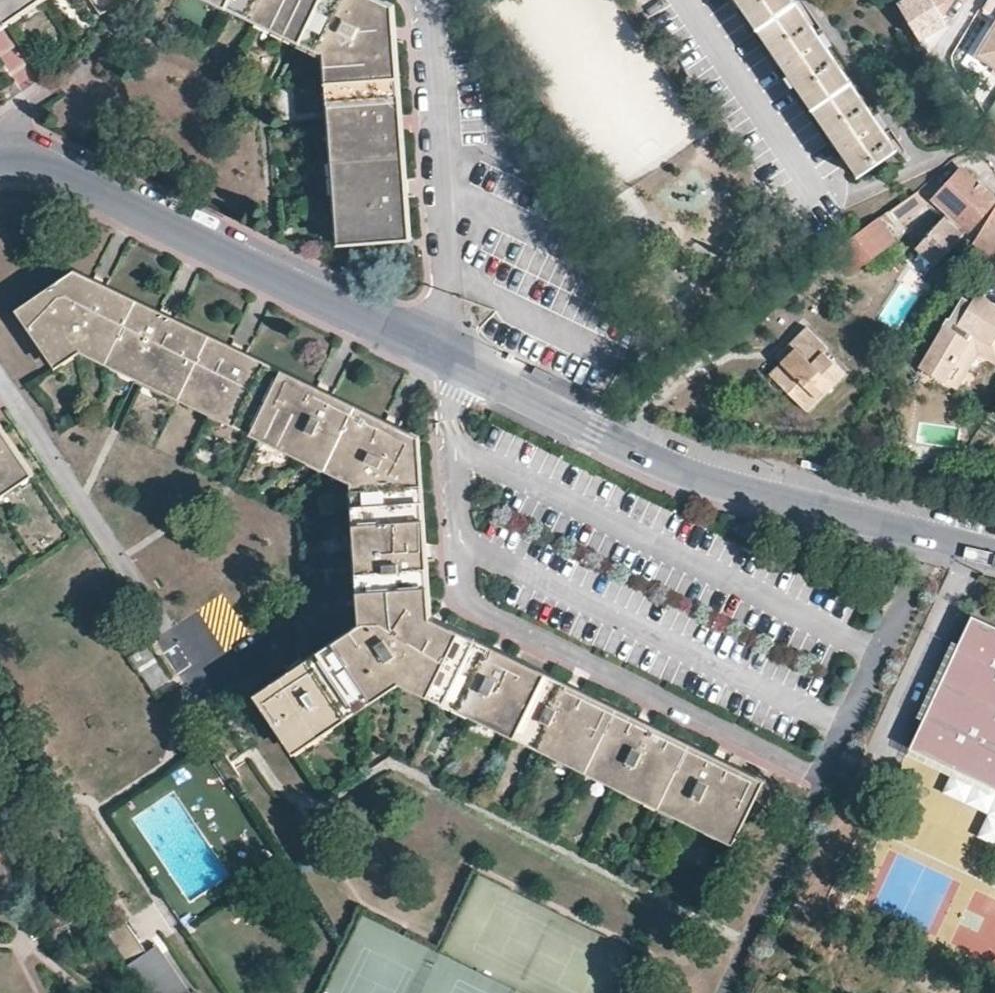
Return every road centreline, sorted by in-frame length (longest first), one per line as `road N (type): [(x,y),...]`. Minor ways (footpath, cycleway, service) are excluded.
road 1 (residential): [(0,155),(49,161),(696,474),(994,547)]
road 2 (residential): [(994,149),(942,60),(973,0)]

